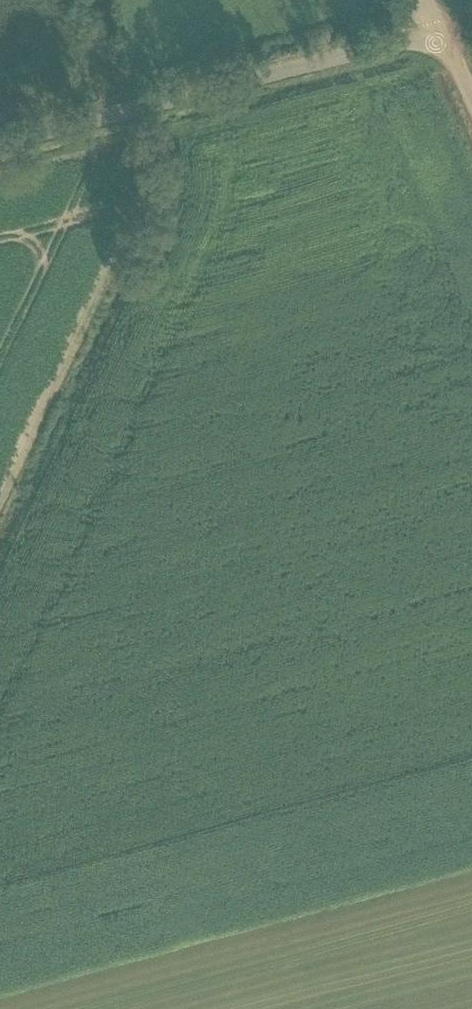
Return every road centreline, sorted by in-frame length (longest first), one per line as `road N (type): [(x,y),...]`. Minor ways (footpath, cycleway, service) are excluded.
road 1 (unclassified): [(0,144),(393,42),(435,43)]

